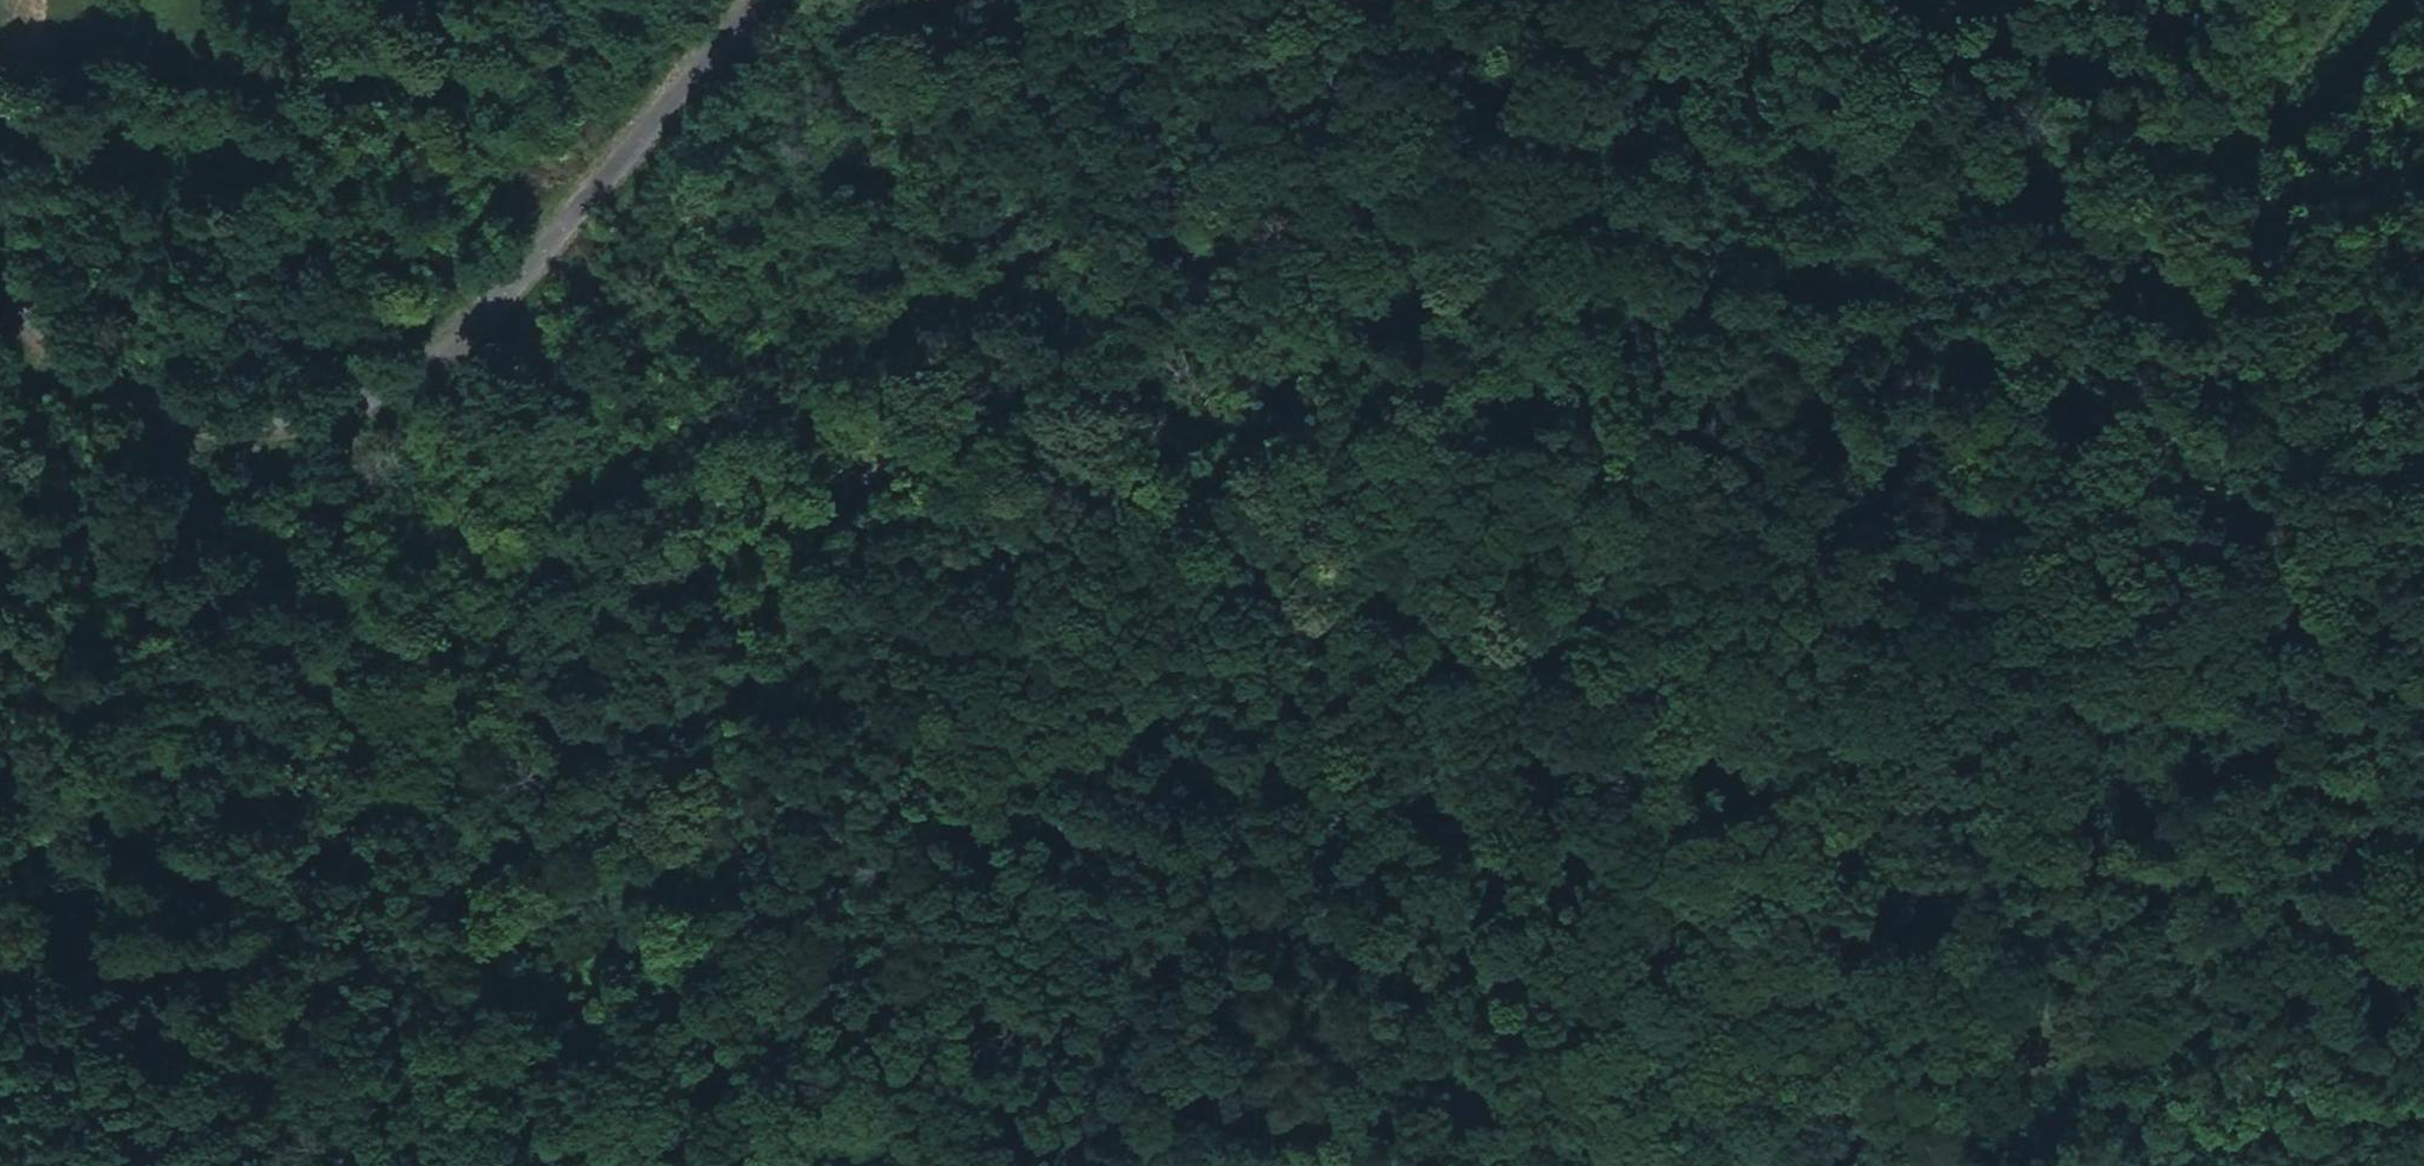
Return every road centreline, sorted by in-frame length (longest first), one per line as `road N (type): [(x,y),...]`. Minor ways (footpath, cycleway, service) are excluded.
road 1 (tertiary): [(811,0),(510,321),(406,402),(296,439),(212,449),(127,427),(70,393),(0,294)]
road 2 (track): [(1794,1165),(2093,1064),(2423,986)]

